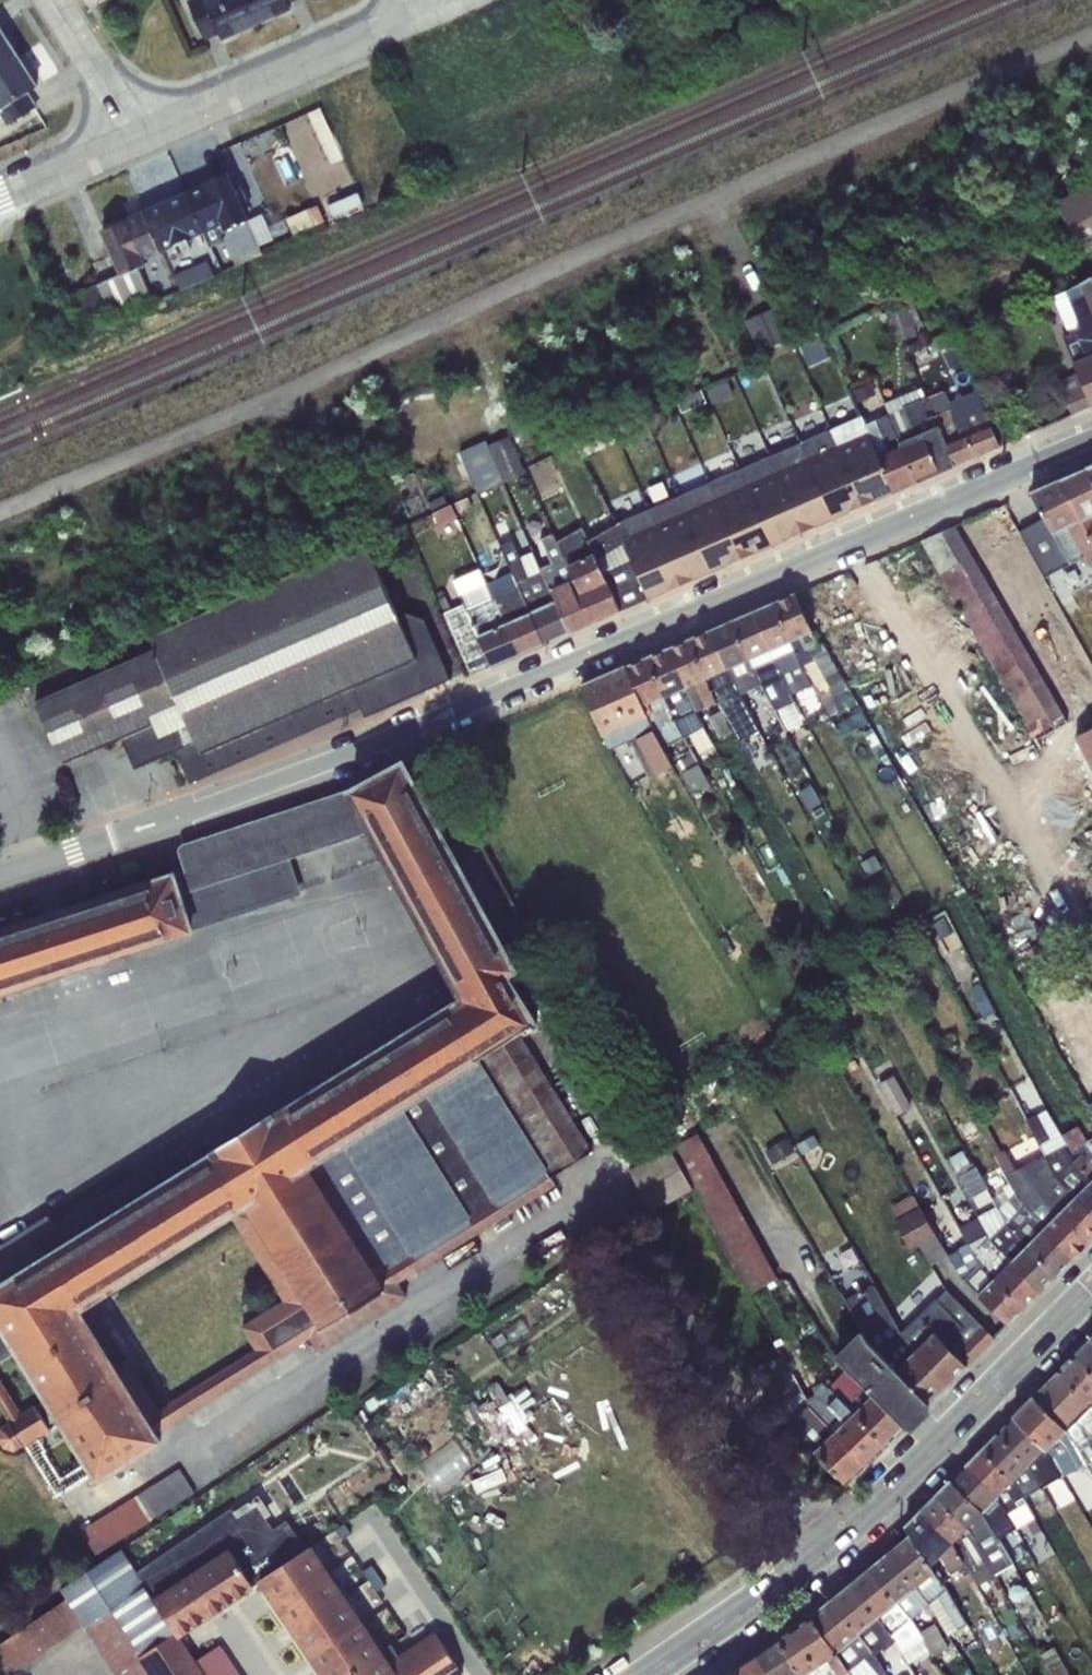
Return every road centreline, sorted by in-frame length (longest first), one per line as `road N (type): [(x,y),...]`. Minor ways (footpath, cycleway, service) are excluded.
road 1 (residential): [(1091,438),(405,733),(75,855)]
road 2 (secondary): [(1091,1299),(917,1480),(654,1674)]
road 3 (residential): [(443,1),(150,135)]
road 4 (residential): [(150,135),(57,0)]
road 5 (residential): [(150,135),(0,201)]

